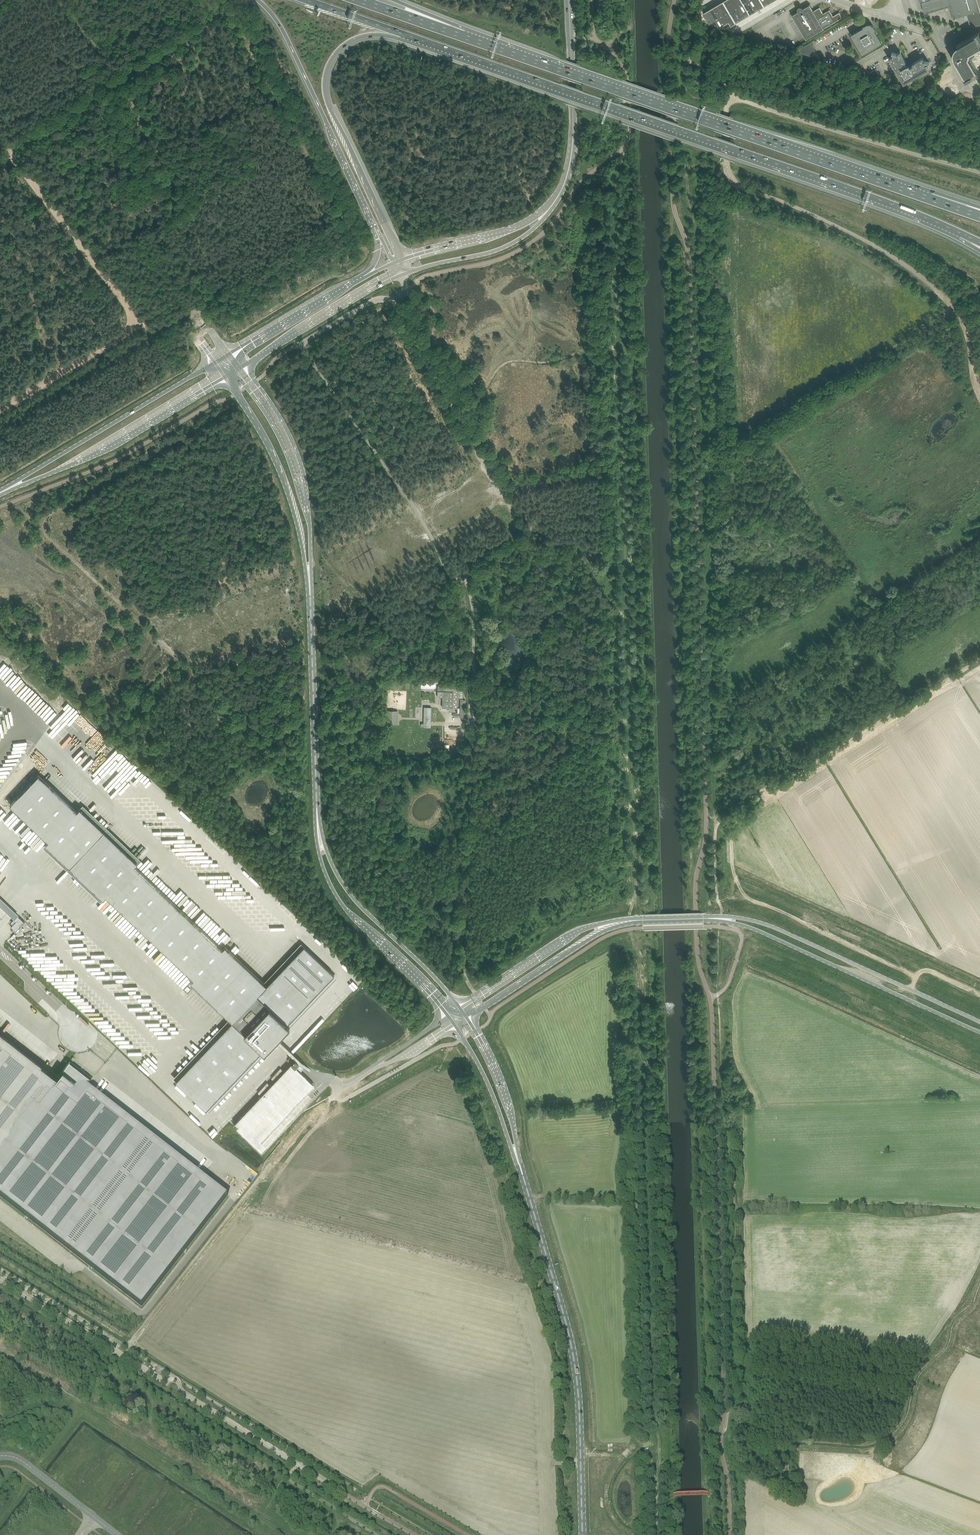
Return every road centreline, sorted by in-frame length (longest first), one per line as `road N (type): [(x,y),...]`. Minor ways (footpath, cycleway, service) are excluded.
road 1 (motorway): [(402,34),(961,234)]
road 2 (track): [(0,411),(137,323),(219,289),(189,206),(123,87),(59,0)]
road 3 (unclassified): [(470,713),(468,589),(450,574),(412,503),(301,343),(373,301),(399,298),(402,273)]
road 4 (motorway): [(930,199),(463,36)]
road 5 (track): [(721,992),(733,1201),(731,1405),(722,1422)]
road 6 (secondary): [(583,1534),(572,1351),(517,1157)]
road 7 (track): [(979,395),(963,322),(928,282),(844,230),(741,189),(725,165)]
road 8 (unclassified): [(725,165),(725,110),(742,100),(979,172)]
road 9 (track): [(707,825),(979,660)]
road 10 (motorway): [(400,260),(325,88),(329,64),(348,42),(402,34)]
road 11 (tertiary): [(722,918),(979,1032)]
road 12 (tertiary): [(979,1021),(771,925),(722,918)]
road 13 (motorway): [(258,0),(282,28),(380,236)]
road 14 (track): [(465,975),(470,713)]
road 15 (secondary): [(320,841),(309,583)]
road 16 (tertiary): [(14,486),(92,454),(226,377)]
road 17 (tertiary): [(215,362),(14,486)]
road 18 (secondary): [(309,583),(299,474),(240,369)]
road 19 (track): [(137,323),(0,139)]
road 20 (secondary): [(320,841),(326,876),(347,910),(451,1017)]
road 21 (secondary): [(226,377),(281,471),(309,583)]
road 22 (secondary): [(462,1010),(348,892),(320,841)]
road 23 (secondary): [(550,209),(573,145),(569,0)]
road 24 (secondary): [(240,369),(402,273)]
road 25 (tertiary): [(607,925),(569,935),(462,1010)]
road 26 (tertiary): [(468,1018),(607,925)]
road 27 (secondary): [(402,273),(509,245),(550,209)]
road 28 (secondary): [(550,209),(400,260)]
road 29 (secondary): [(363,276),(229,354)]
road 30 (secondary): [(517,1157),(509,1109),(468,1018)]
road 31 (secondary): [(456,1025),(517,1157)]
road 32 (unclassified): [(0,951),(91,1039)]
road 33 (track): [(686,0),(688,60),(727,87),(733,101)]

